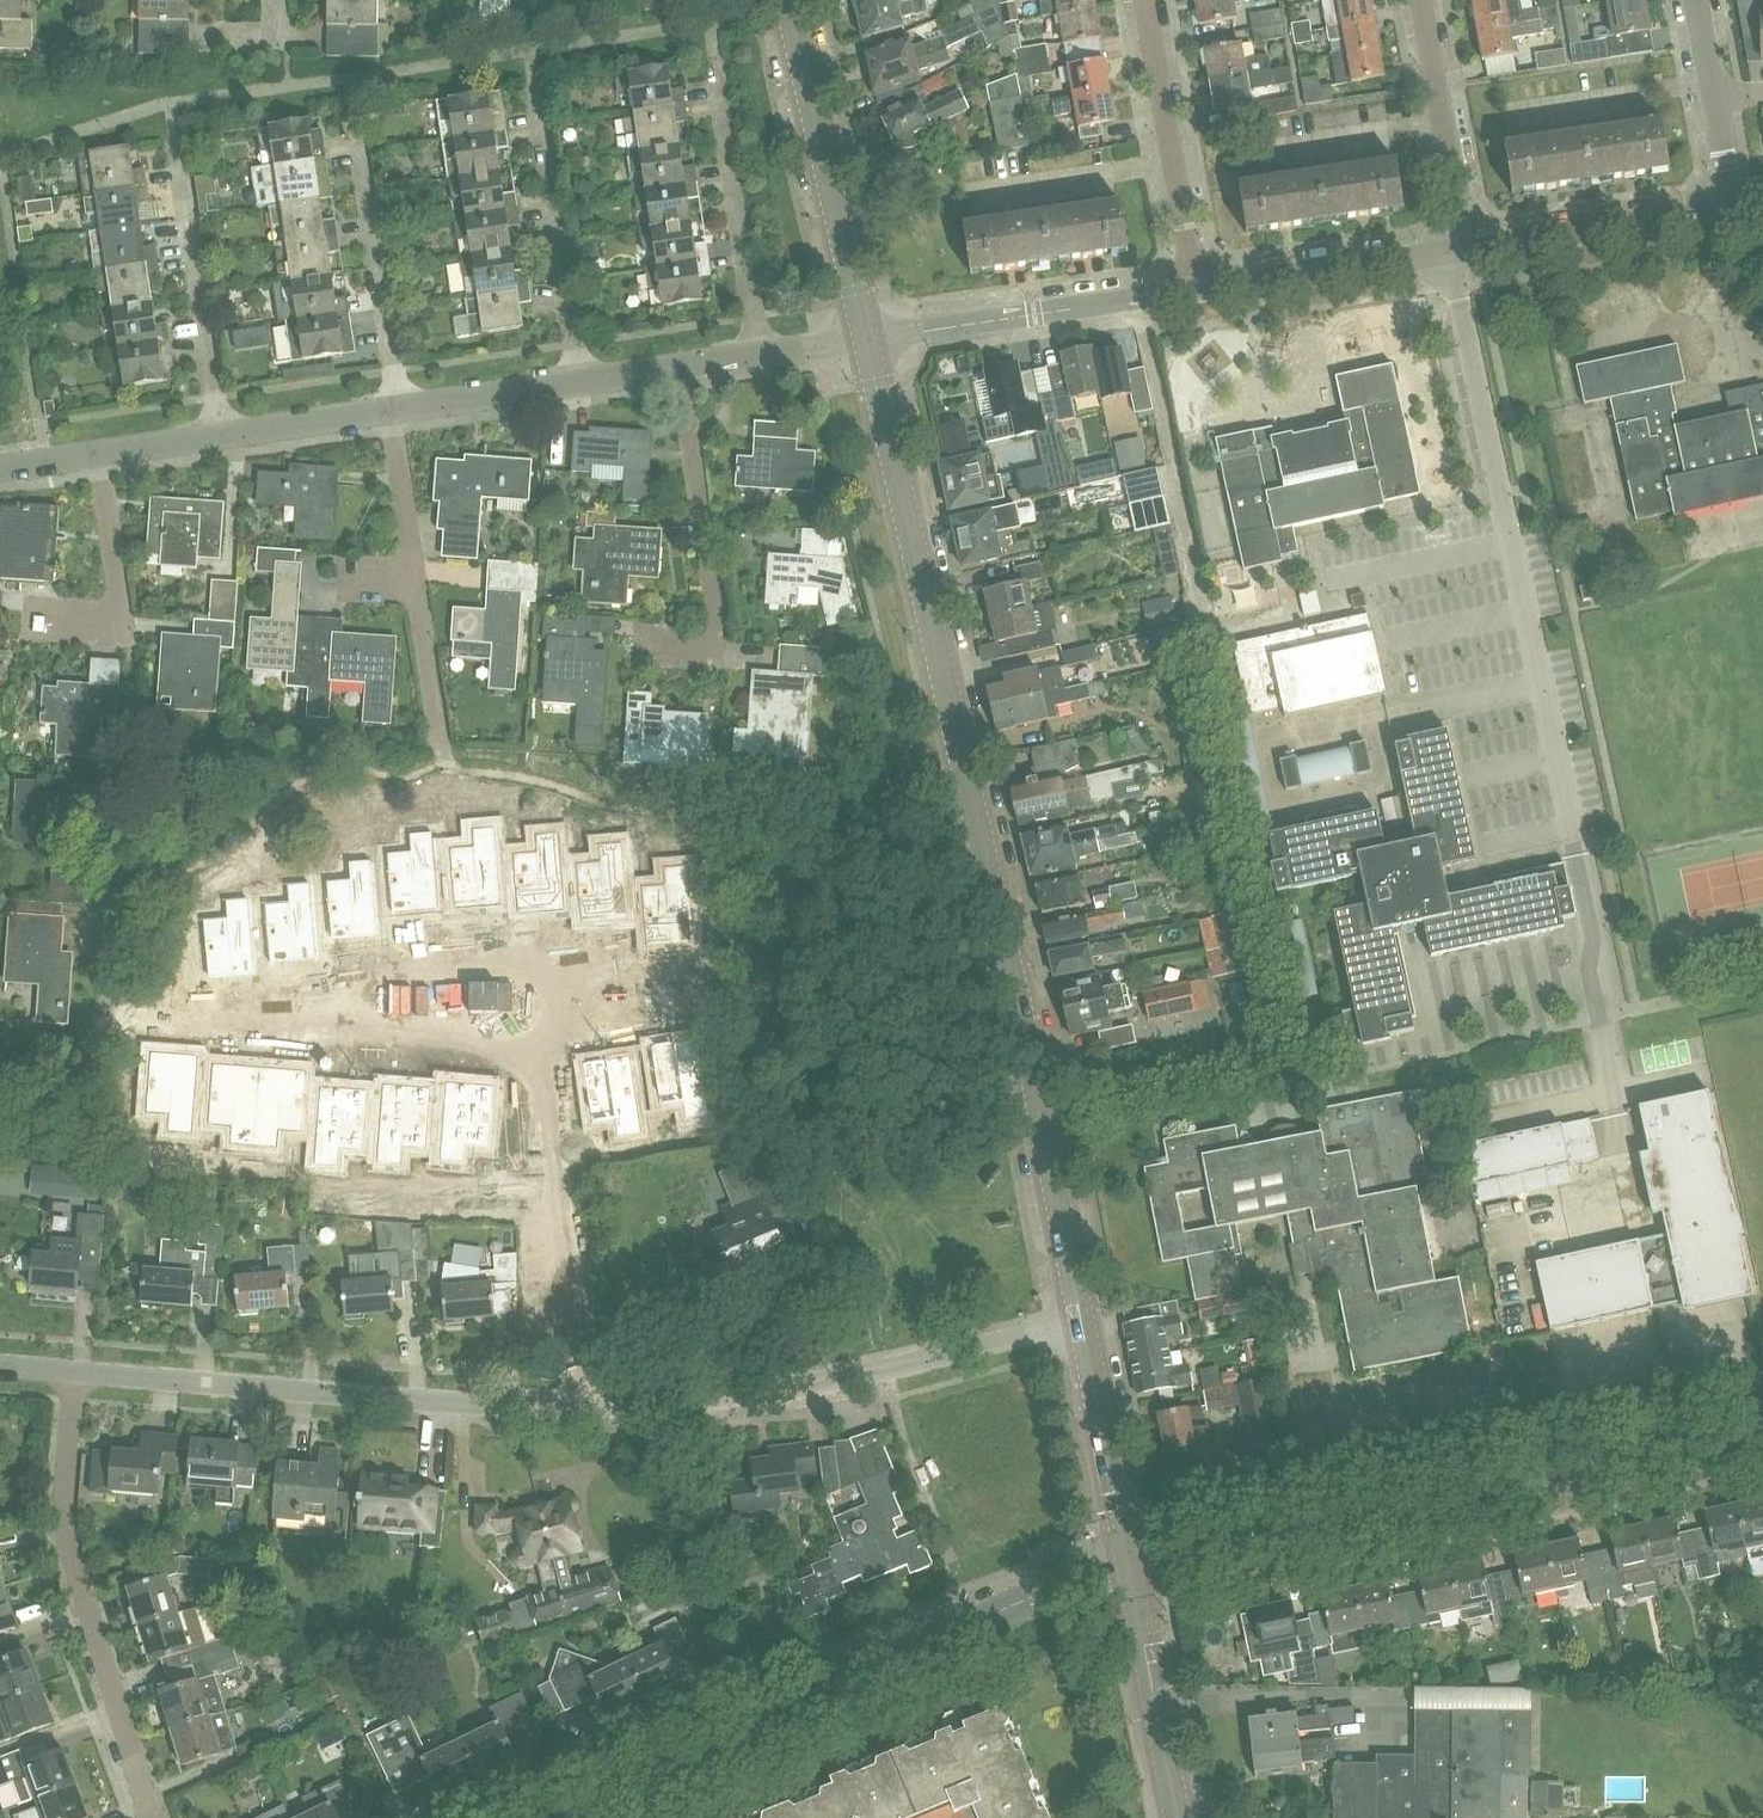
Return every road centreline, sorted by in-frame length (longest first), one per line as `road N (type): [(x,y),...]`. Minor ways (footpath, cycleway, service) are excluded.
road 1 (secondary): [(1082,1323),(1030,1055),(865,340)]
road 2 (tertiary): [(1129,1566),(1762,1431)]
road 3 (tertiary): [(576,1817),(972,1622),(1129,1566)]
road 4 (residential): [(535,1039),(660,1001),(674,986),(656,972),(566,951),(486,946),(401,966),(291,1012)]
road 5 (residential): [(574,1407),(697,1407),(820,1388),(1082,1323)]
road 6 (residential): [(574,1407),(79,1373)]
road 7 (residential): [(157,1817),(73,1554),(79,1373)]
road 8 (residential): [(477,812),(444,745),(394,411)]
road 9 (residential): [(574,1407),(578,1304),(535,1039)]
road 10 (secondary): [(865,340),(789,0)]
road 11 (residential): [(660,661),(702,650),(721,617),(684,367)]
road 12 (unclassified): [(865,340),(1193,291)]
road 13 (residential): [(760,356),(713,58)]
road 14 (residential): [(582,382),(534,85)]
road 15 (residential): [(394,411),(353,113)]
road 16 (residential): [(219,437),(174,141)]
road 17 (residential): [(1193,291),(1141,0)]
road 18 (unclassified): [(1456,250),(1732,207)]
road 19 (residential): [(108,453),(128,631),(39,629)]
road 20 (unclassified): [(1193,291),(1456,250)]
road 21 (secondary): [(1178,1817),(1129,1566)]
road 22 (residential): [(1456,250),(1419,0)]
road 23 (residential): [(291,1012),(344,1034),(424,1045),(535,1039)]
road 24 (secondary): [(1129,1566),(1082,1323)]
road 25 (residential): [(582,382),(394,411)]
road 26 (residential): [(291,1012),(102,1016)]
road 27 (residential): [(394,411),(219,437)]
road 28 (residential): [(0,1156),(76,1076),(102,1016)]
road 29 (residential): [(102,1016),(121,868)]

